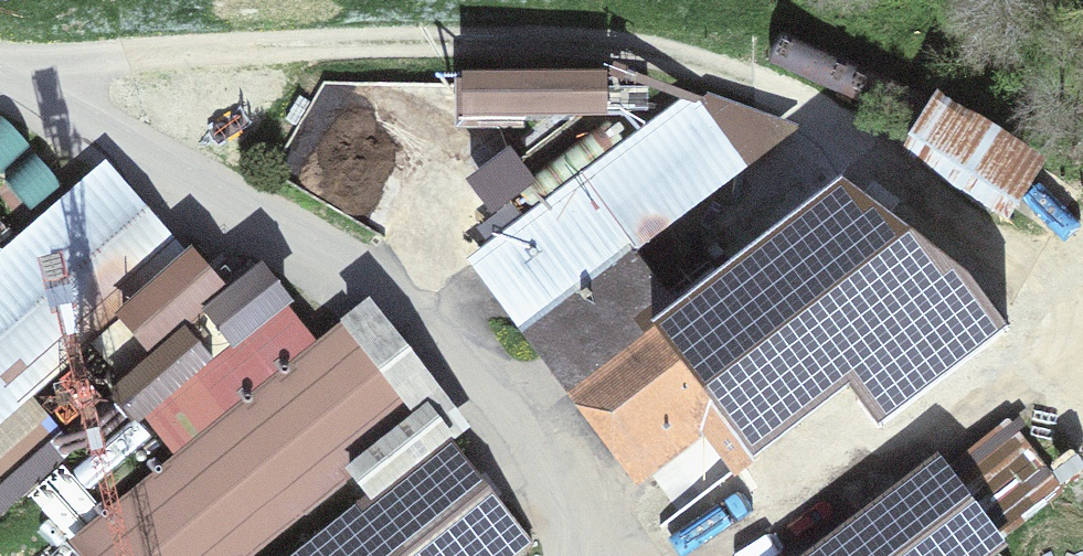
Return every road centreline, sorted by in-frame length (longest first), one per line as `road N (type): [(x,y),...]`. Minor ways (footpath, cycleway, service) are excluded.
road 1 (track): [(27,75),(465,39),(651,49),(800,100),(1052,292),(1061,361),(812,509),(702,555)]
road 2 (track): [(598,555),(438,317),(322,262),(91,123),(27,75),(0,69)]

